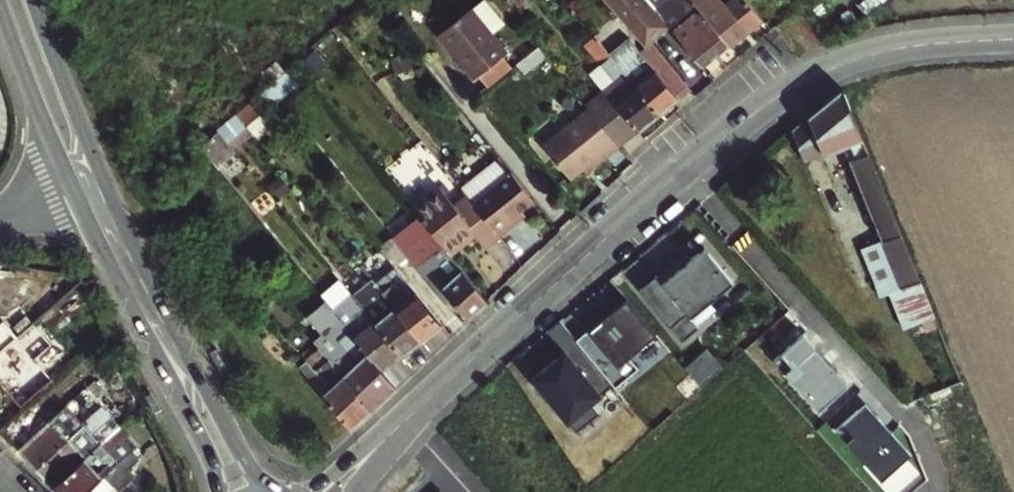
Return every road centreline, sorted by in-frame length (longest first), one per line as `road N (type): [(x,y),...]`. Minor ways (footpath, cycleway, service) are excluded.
road 1 (residential): [(410,415),(618,225),(770,102),(868,57),(1013,39)]
road 2 (primary): [(268,491),(100,169)]
road 3 (primary): [(69,180),(220,491)]
road 4 (primary): [(0,5),(69,180)]
road 5 (primary): [(100,169),(32,0)]
road 6 (residential): [(410,415),(308,491)]

